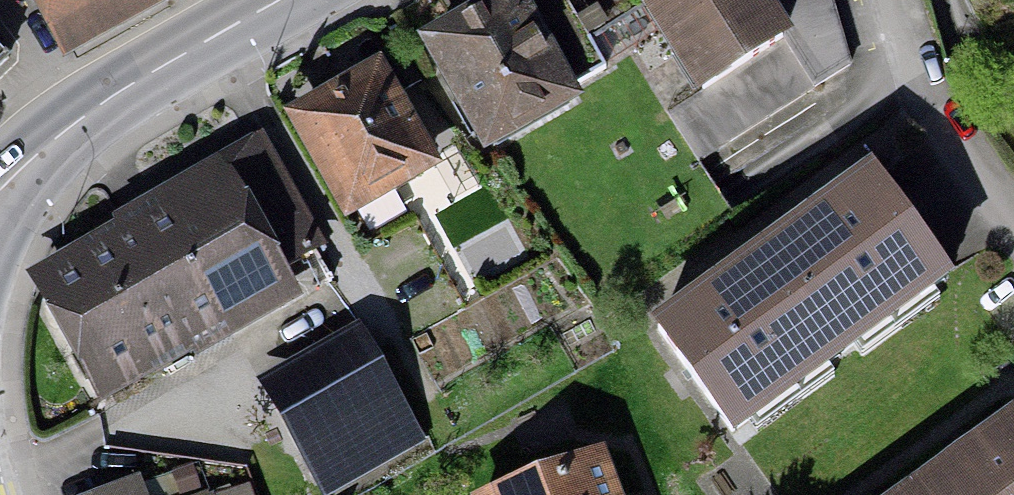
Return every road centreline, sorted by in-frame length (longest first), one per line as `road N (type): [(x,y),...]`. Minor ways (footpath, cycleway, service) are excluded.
road 1 (primary): [(296,0),(80,130),(0,207)]
road 2 (residential): [(889,0),(924,91),(1013,220)]

